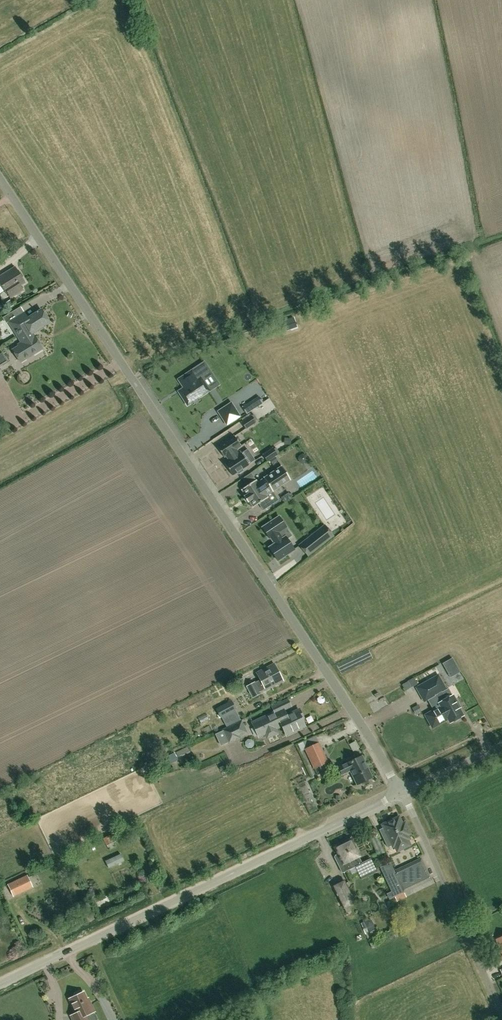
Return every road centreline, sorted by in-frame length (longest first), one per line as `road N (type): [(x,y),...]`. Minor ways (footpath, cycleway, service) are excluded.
road 1 (unclassified): [(402,794),(0,178)]
road 2 (unclassified): [(0,984),(402,794)]
road 3 (unclassified): [(501,1013),(402,794)]

